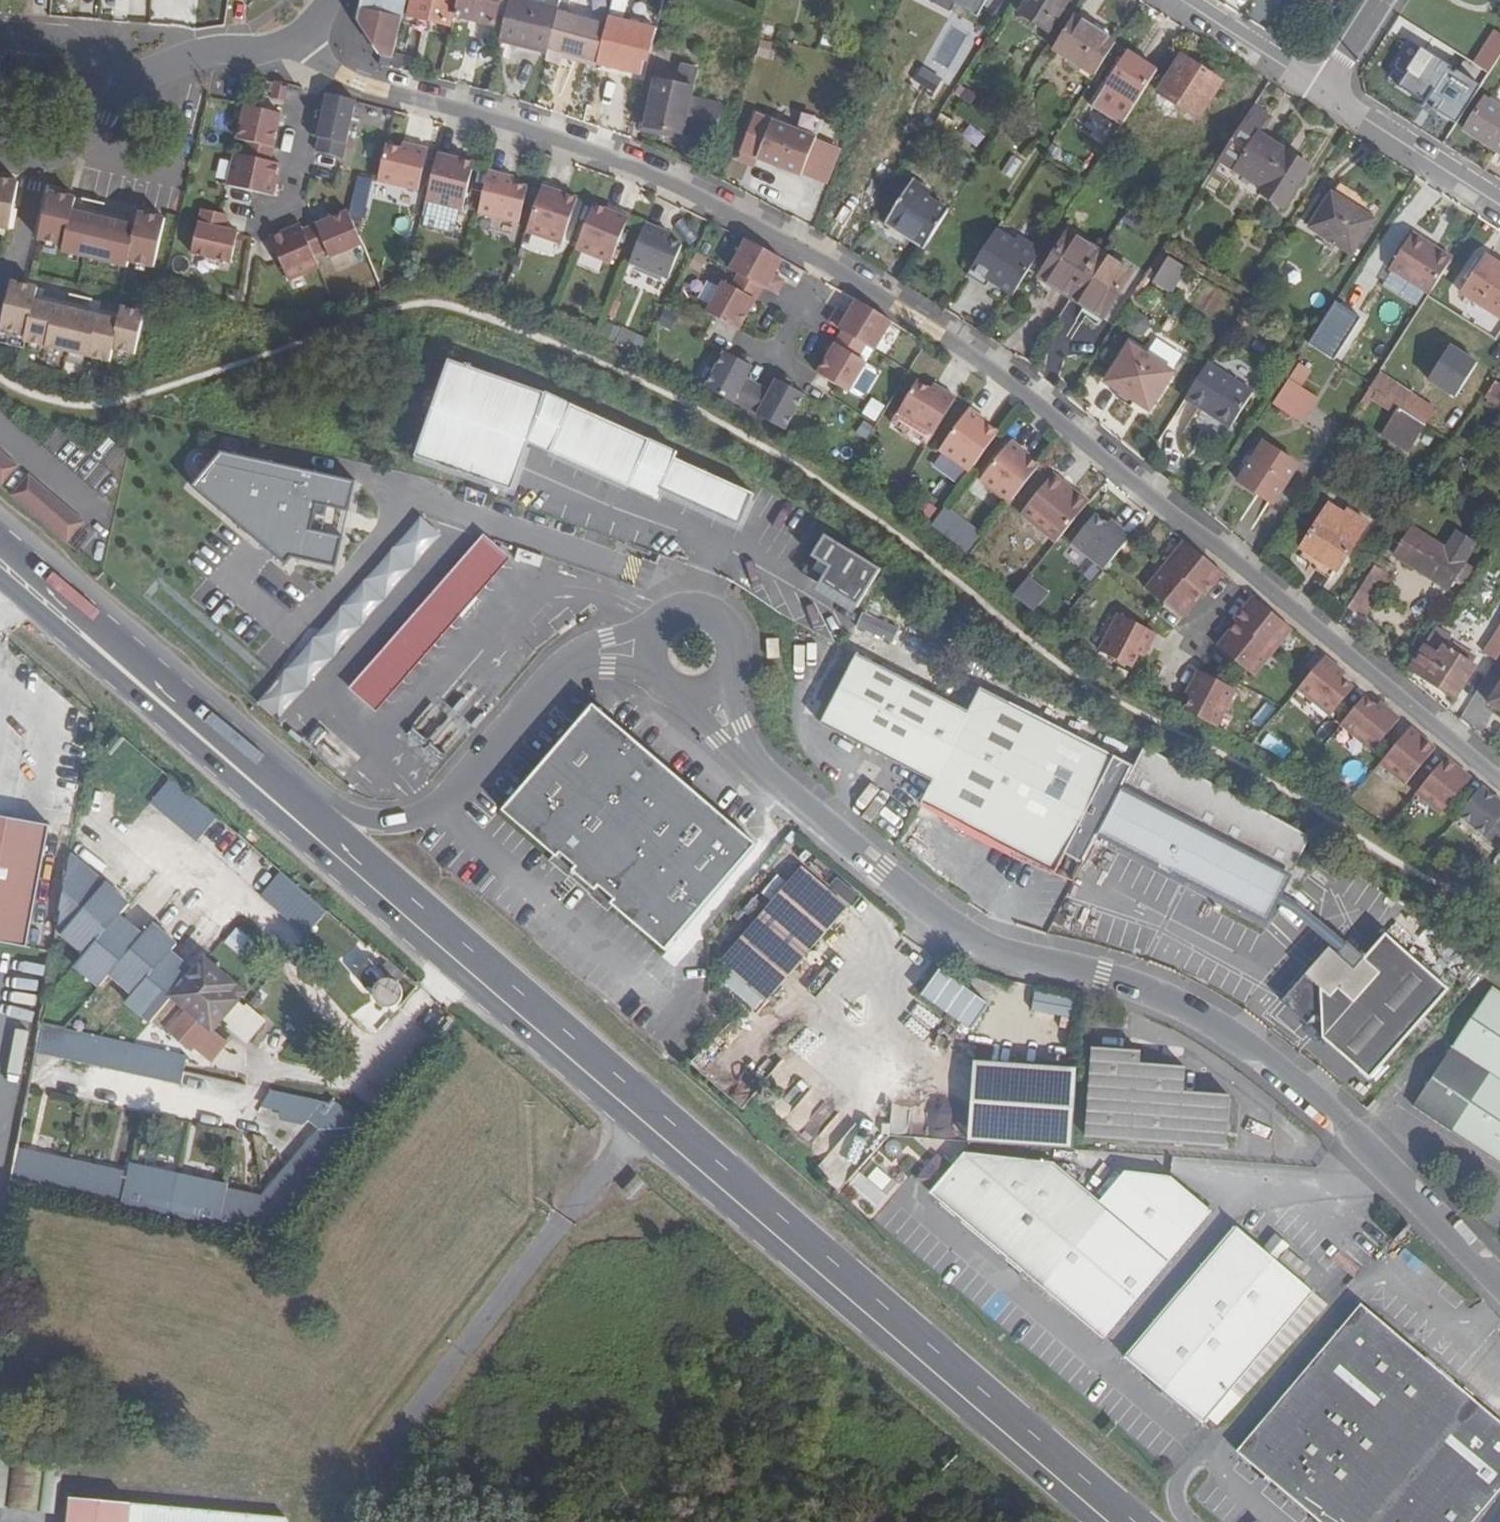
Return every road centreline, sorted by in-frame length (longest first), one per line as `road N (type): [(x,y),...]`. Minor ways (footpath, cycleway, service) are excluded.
road 1 (residential): [(1499,781),(1029,392),(918,320),(627,165),(358,86),(307,37)]
road 2 (primary): [(1109,1516),(82,632)]
road 3 (unclassified): [(708,694),(731,732),(868,859),(999,954),(1103,972),(1194,1011),(1265,1058),(1499,1284)]
road 4 (residential): [(0,141),(51,146),(94,116),(113,83),(199,55),(281,48),(307,37)]
road 5 (unclassified): [(439,807),(562,662),(608,650),(647,654)]
road 6 (residential): [(1317,97),(1499,213)]
road 7 (unclassified): [(708,694),(734,662),(731,635),(712,615),(671,614),(653,632),(647,654)]
road 8 (residential): [(1169,0),(1317,97)]
road 9 (primary): [(82,632),(0,541)]

